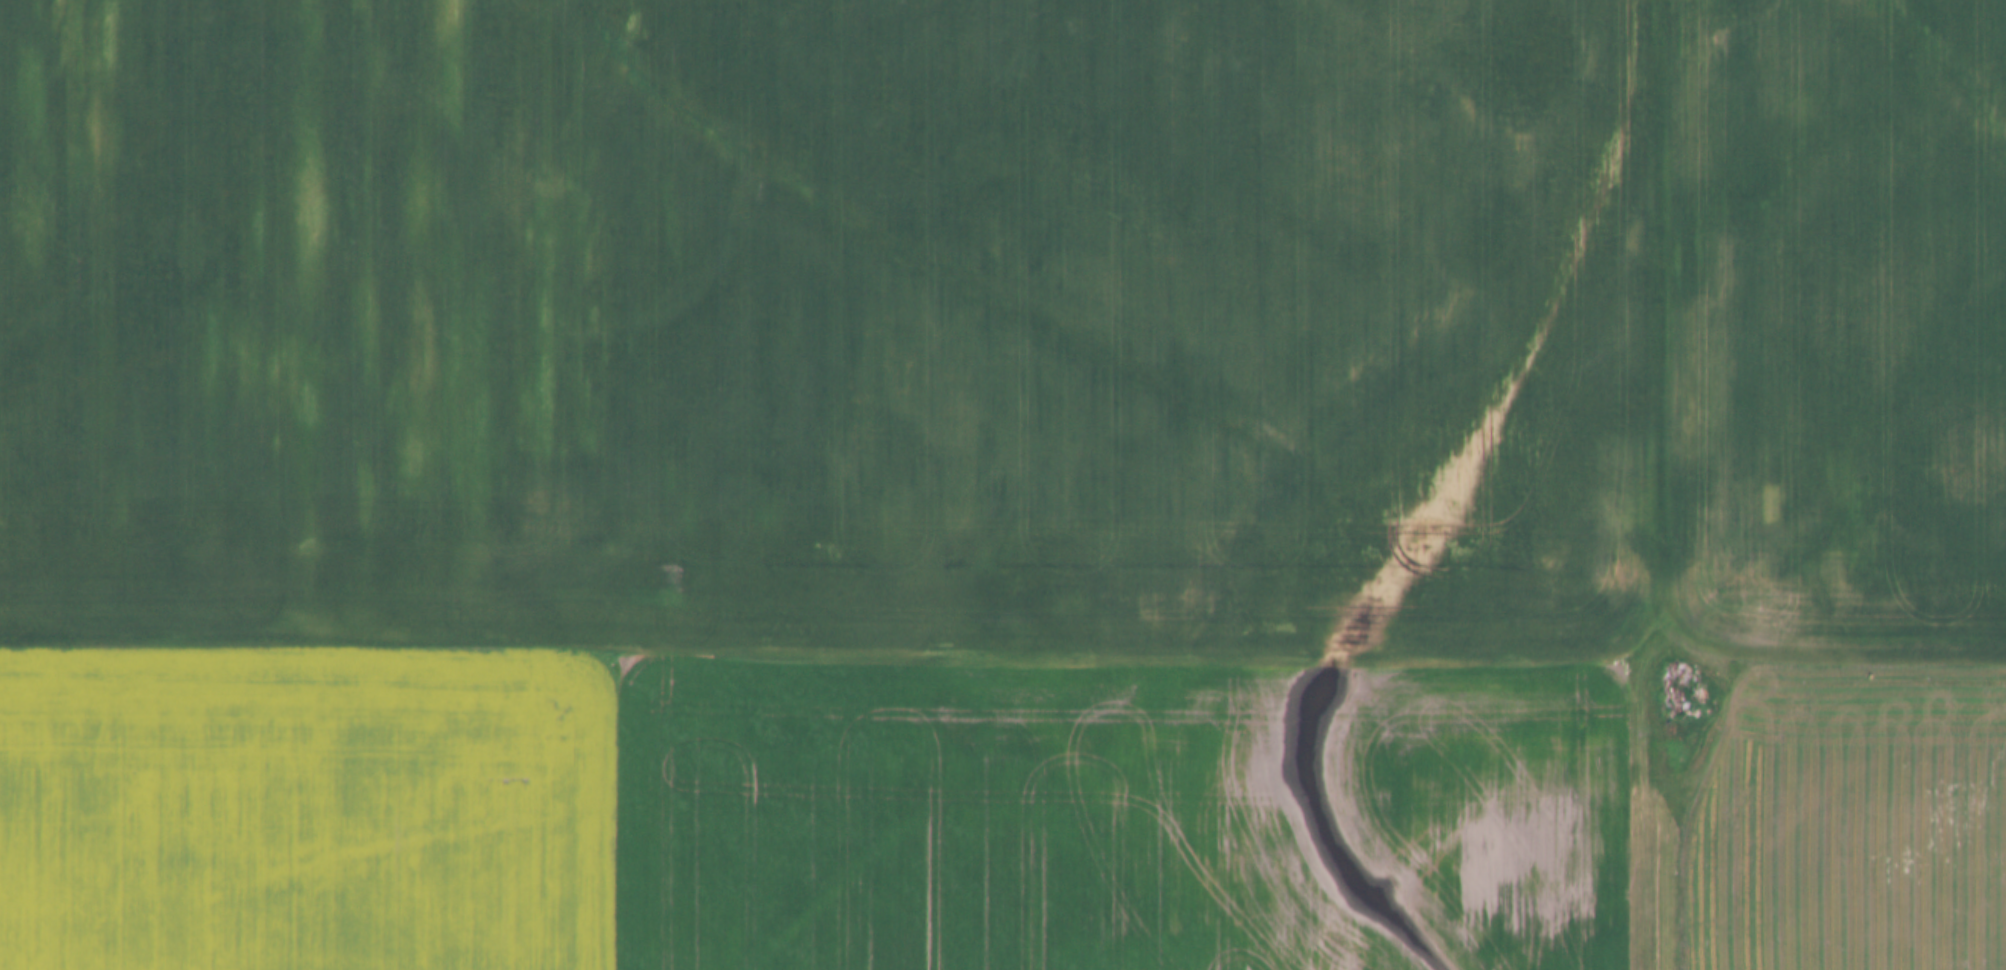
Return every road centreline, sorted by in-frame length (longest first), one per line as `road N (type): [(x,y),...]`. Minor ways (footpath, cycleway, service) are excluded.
road 1 (track): [(1648,969),(1648,856),(1636,788),(1649,668)]

